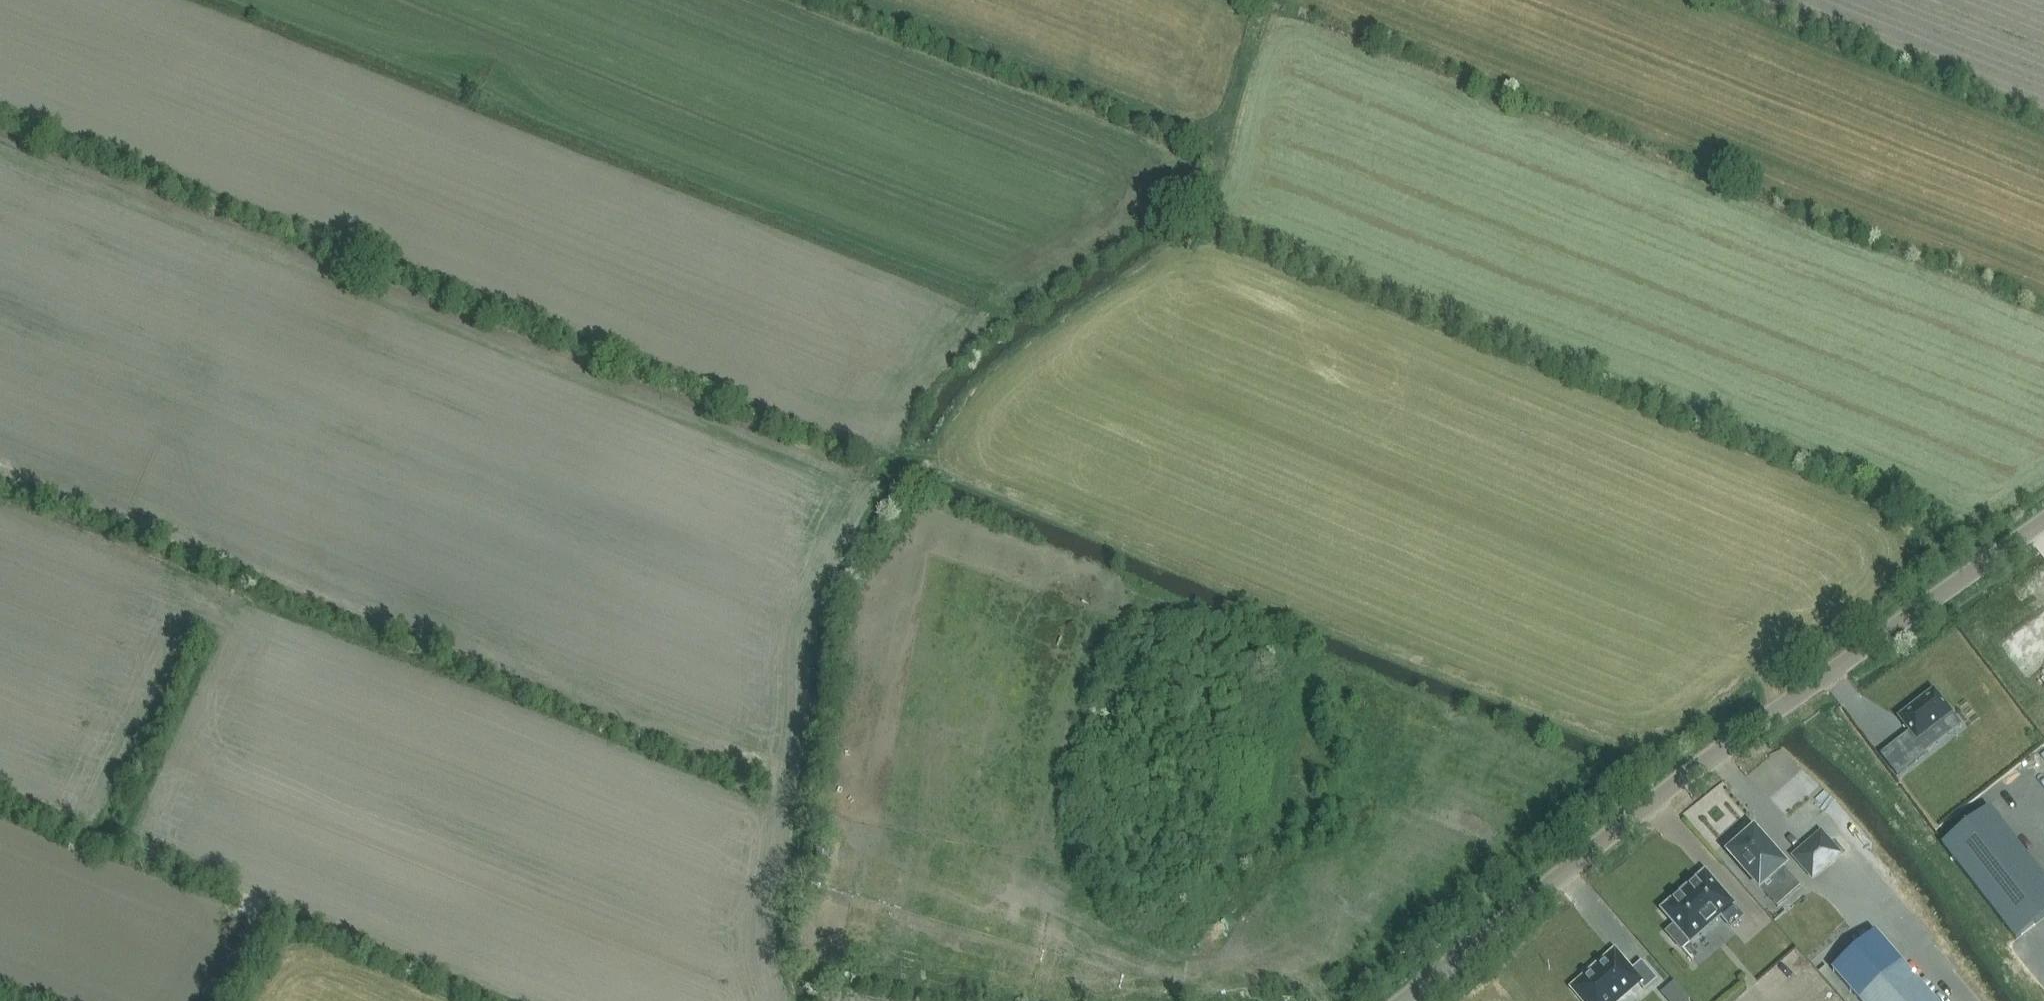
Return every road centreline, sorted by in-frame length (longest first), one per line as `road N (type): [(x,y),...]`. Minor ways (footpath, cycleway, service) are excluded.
road 1 (tertiary): [(1403,1000),(1671,788),(2043,522)]

